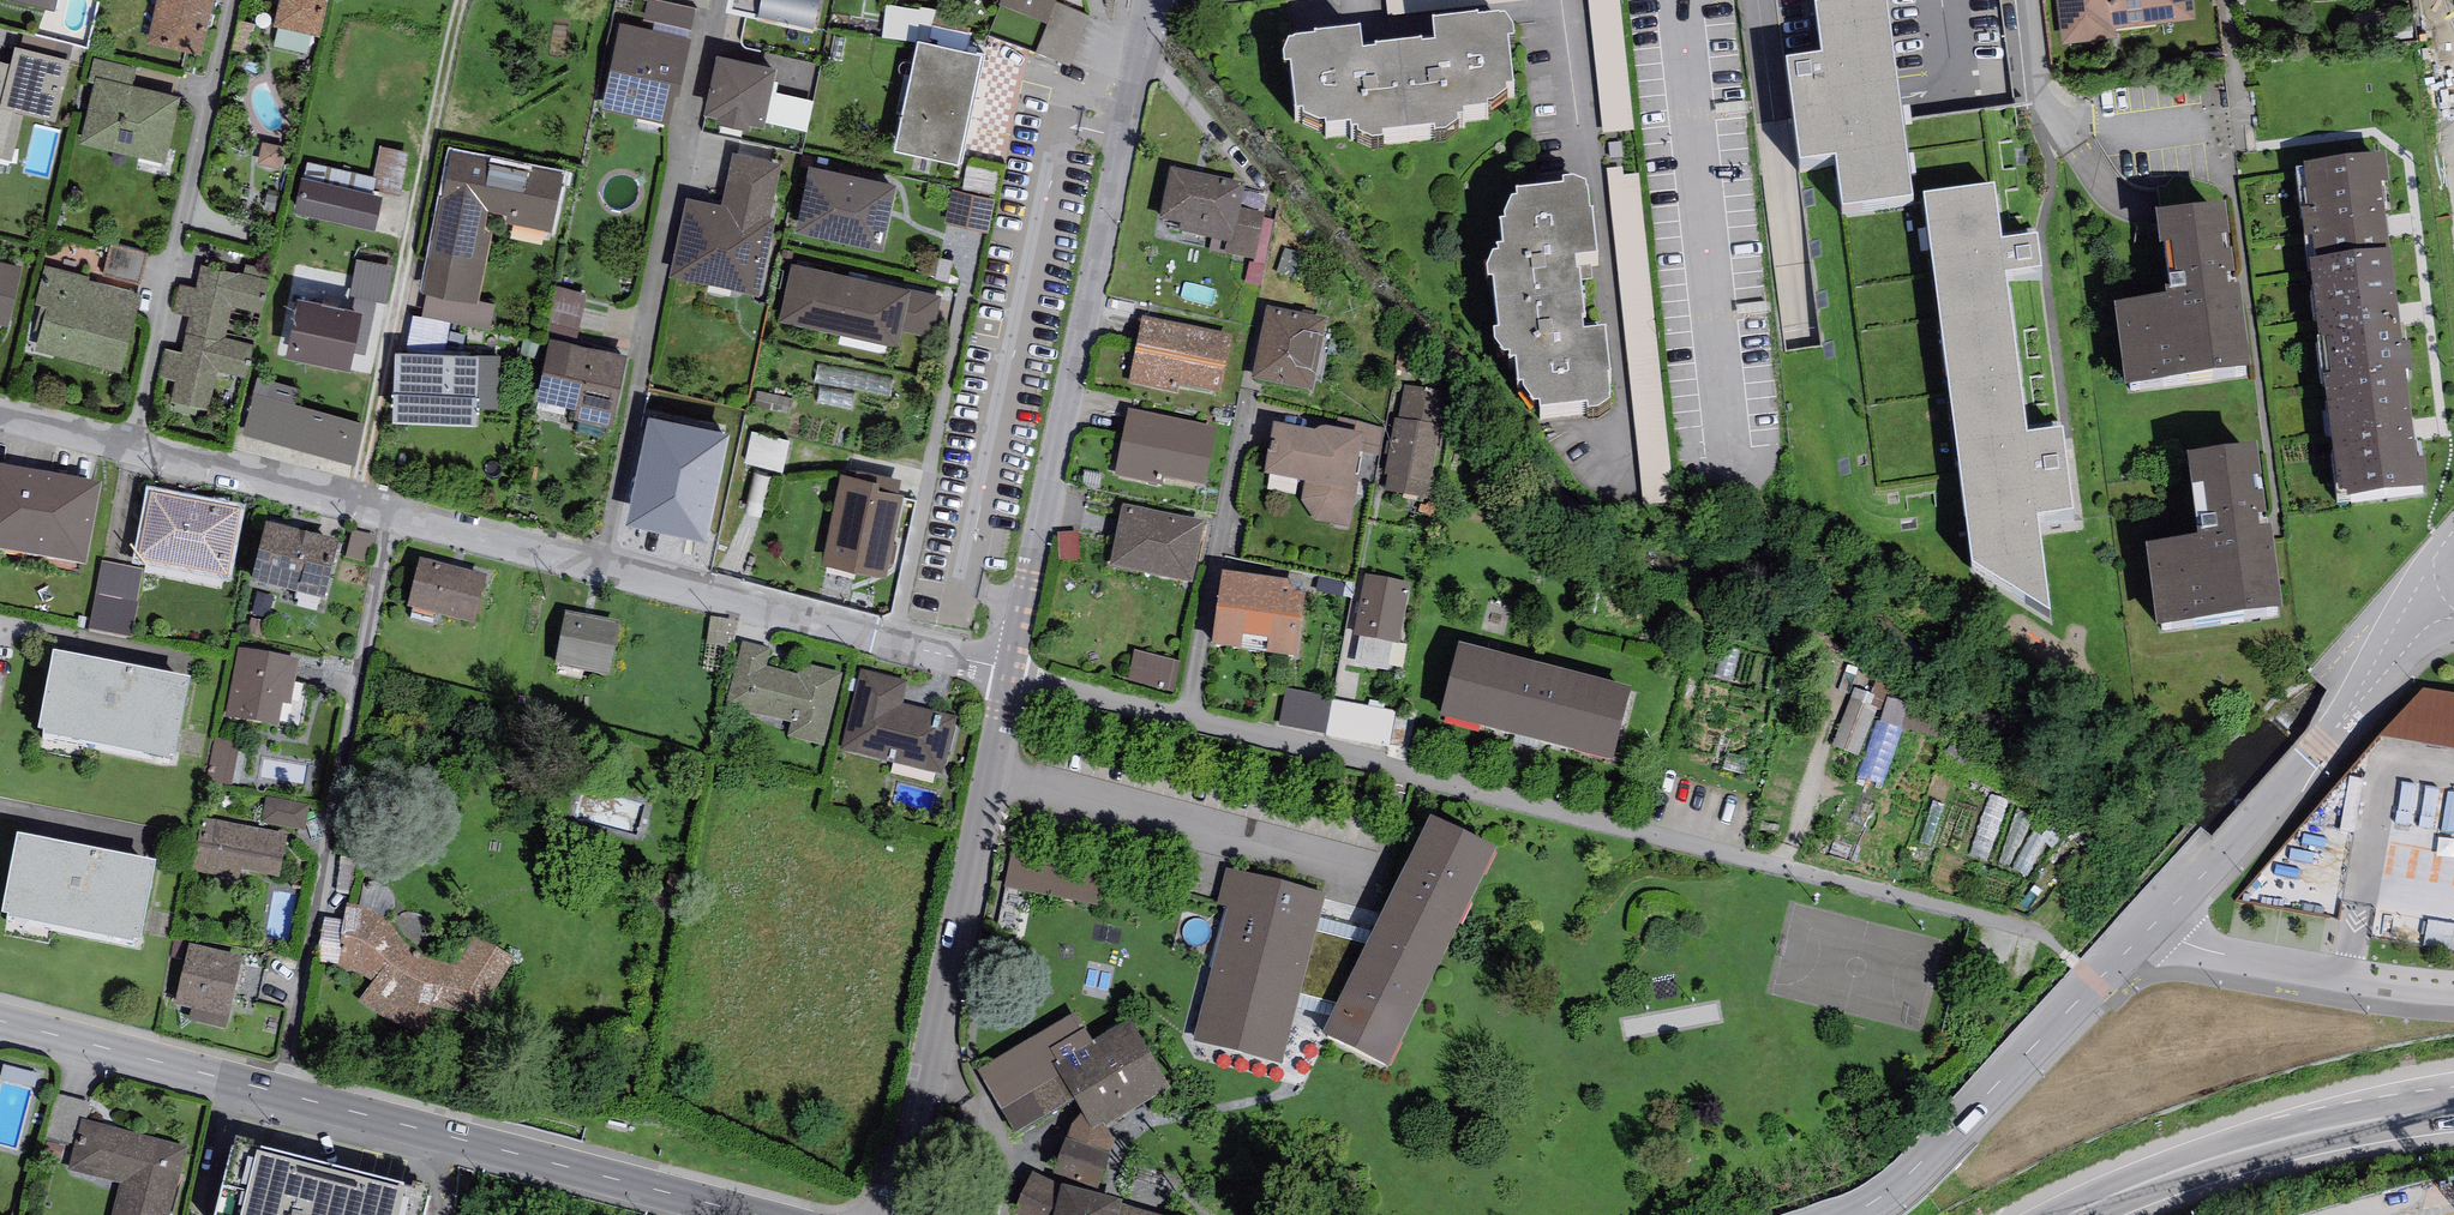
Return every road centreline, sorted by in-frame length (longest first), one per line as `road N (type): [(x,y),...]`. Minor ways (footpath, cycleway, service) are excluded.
road 1 (residential): [(1010,671),(1983,918),(2053,946)]
road 2 (residential): [(1852,1214),(1896,1191),(1935,1153),(1994,1079),(2307,764),(2411,595)]
road 3 (residential): [(1154,0),(1010,671)]
road 4 (residential): [(402,508),(1010,671)]
road 5 (residential): [(284,1089),(402,508)]
road 6 (residential): [(1010,671),(892,1214)]
road 7 (residential): [(284,1089),(763,1214)]
road 8 (residential): [(236,0),(131,443)]
road 9 (primary): [(2069,1214),(2274,1140),(2453,1108)]
road 10 (residential): [(0,1020),(284,1089)]
road 11 (residential): [(131,443),(402,508)]
road 12 (residential): [(0,405),(131,443)]

